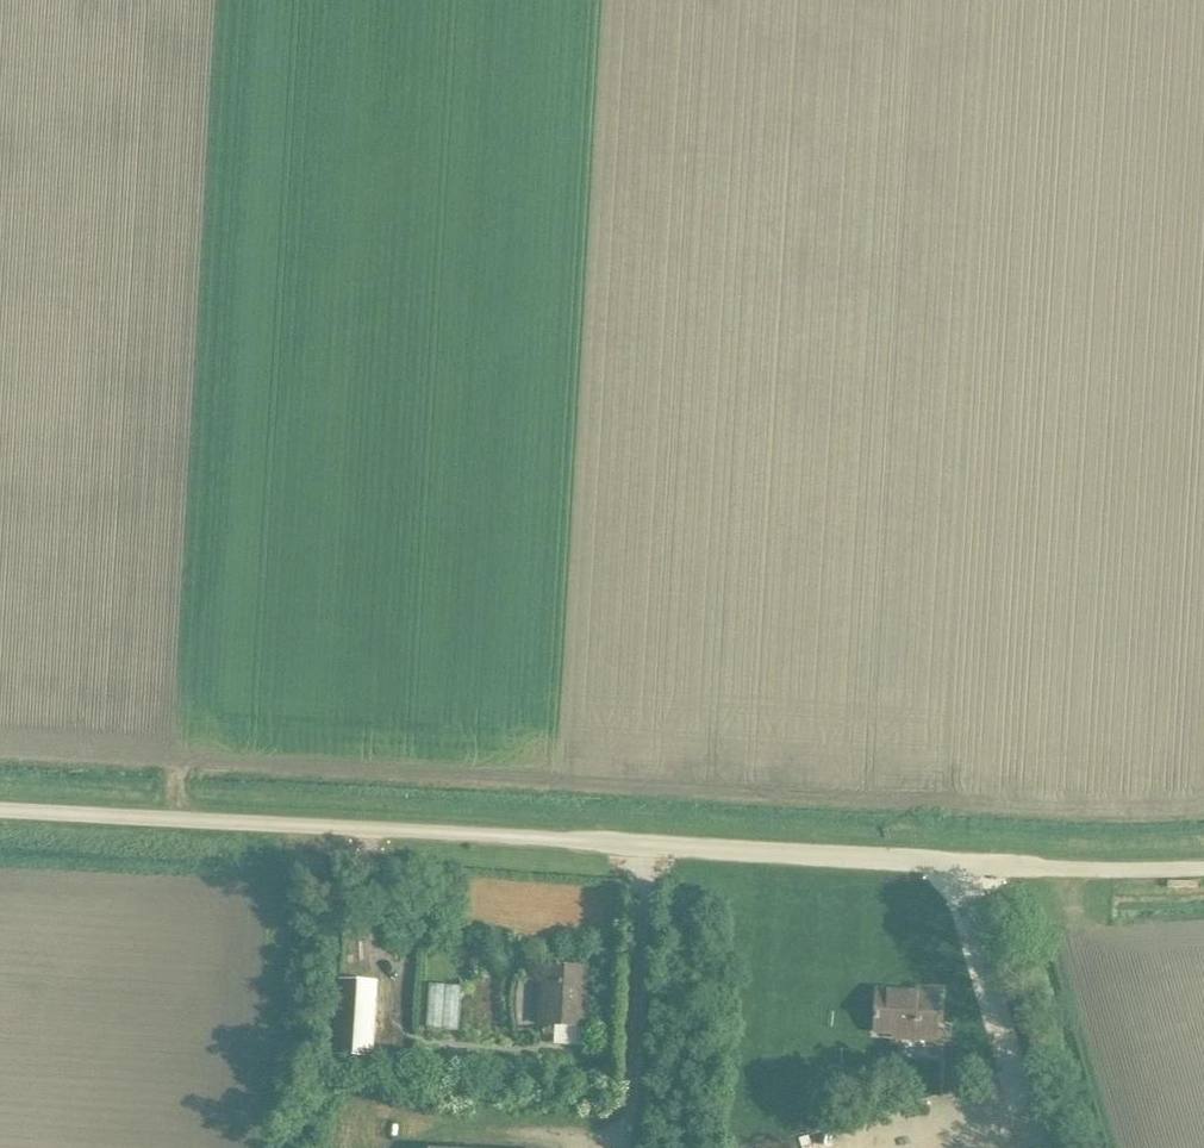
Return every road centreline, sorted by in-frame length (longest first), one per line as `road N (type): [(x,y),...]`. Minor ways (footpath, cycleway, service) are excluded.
road 1 (unclassified): [(1203,884),(1113,868),(683,844),(0,823)]

